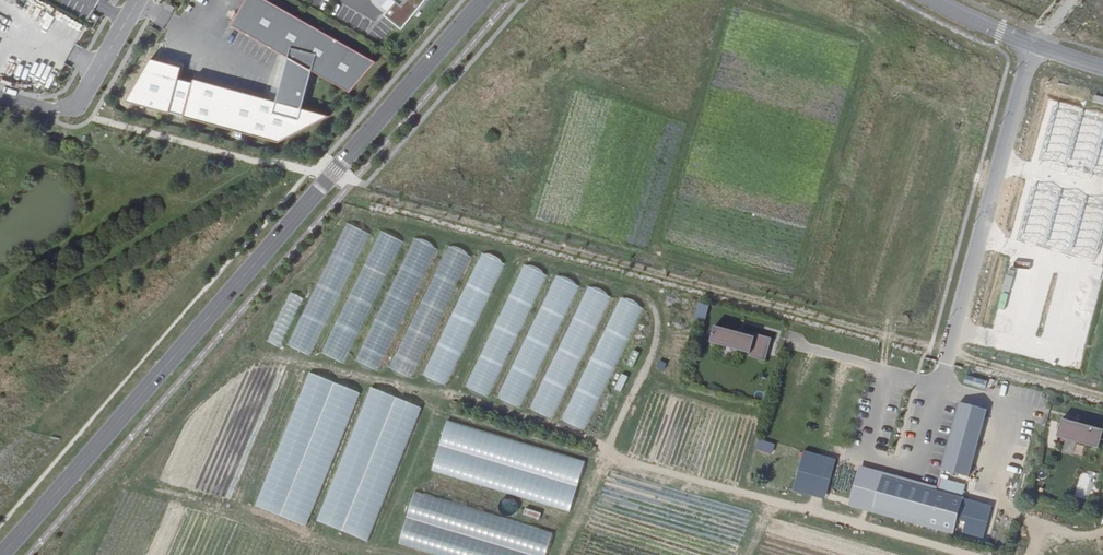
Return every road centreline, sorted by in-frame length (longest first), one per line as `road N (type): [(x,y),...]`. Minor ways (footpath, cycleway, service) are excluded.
road 1 (secondary): [(0,554),(481,0)]
road 2 (residential): [(138,0),(77,104),(46,108),(0,96)]
road 3 (unclassified): [(936,0),(1102,67)]

